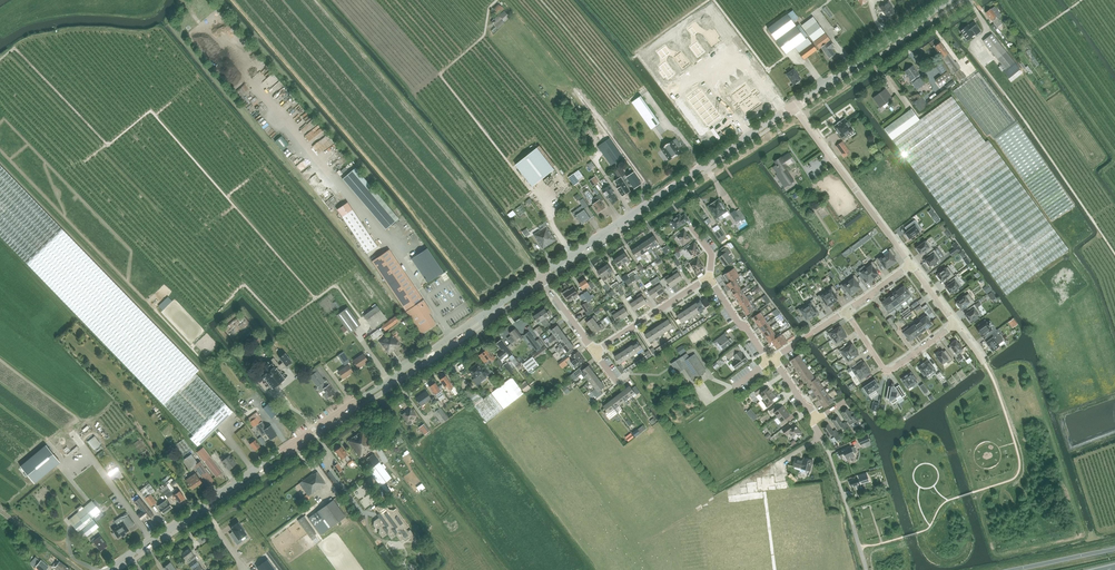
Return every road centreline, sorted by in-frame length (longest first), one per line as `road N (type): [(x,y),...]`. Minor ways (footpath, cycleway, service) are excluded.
road 1 (track): [(393,385),(335,286),(316,299),(151,111),(109,145),(15,48),(0,60)]
road 2 (tertiary): [(105,569),(452,336)]
road 3 (unclassified): [(452,336),(389,241),(225,41)]
road 4 (tertiary): [(539,277),(793,106)]
road 5 (residential): [(793,106),(910,265)]
road 6 (tertiary): [(793,106),(951,0)]
road 7 (residential): [(845,311),(887,372),(955,325)]
road 8 (residential): [(595,352),(708,277)]

